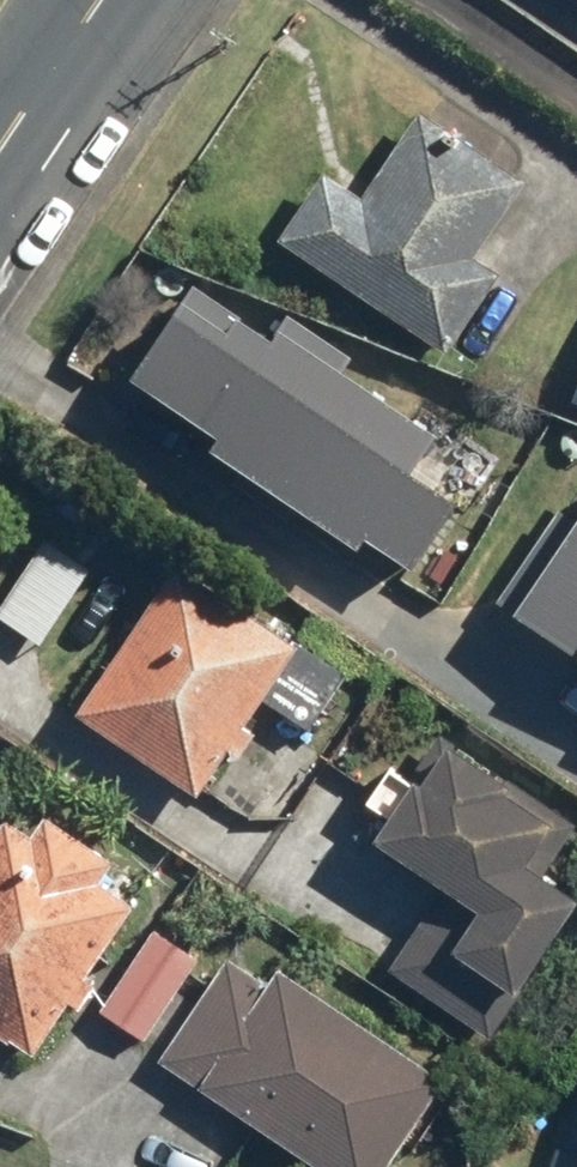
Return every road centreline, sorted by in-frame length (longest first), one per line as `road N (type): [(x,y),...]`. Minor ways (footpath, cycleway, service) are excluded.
road 1 (secondary): [(105,0),(0,152)]

